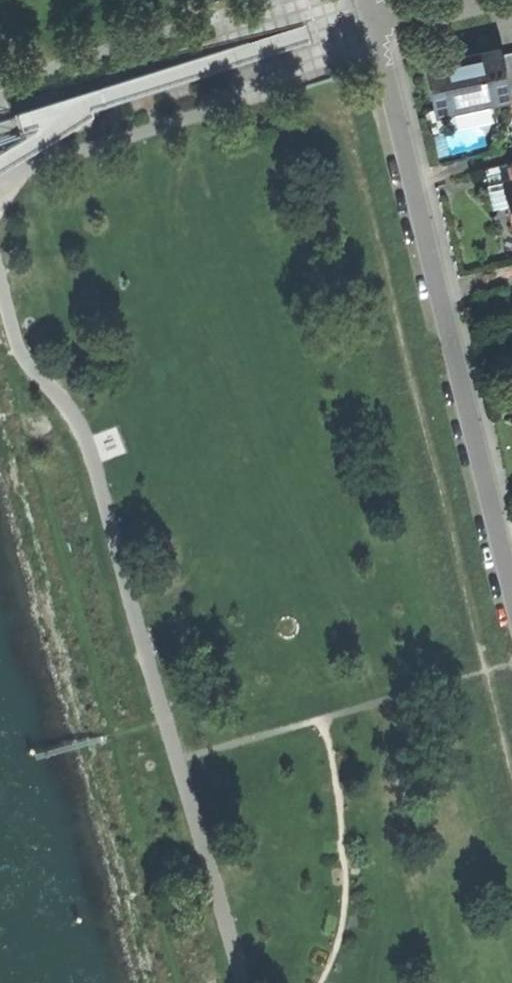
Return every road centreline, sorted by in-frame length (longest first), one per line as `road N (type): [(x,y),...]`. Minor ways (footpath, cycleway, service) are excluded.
road 1 (residential): [(378,18),(511,556)]

